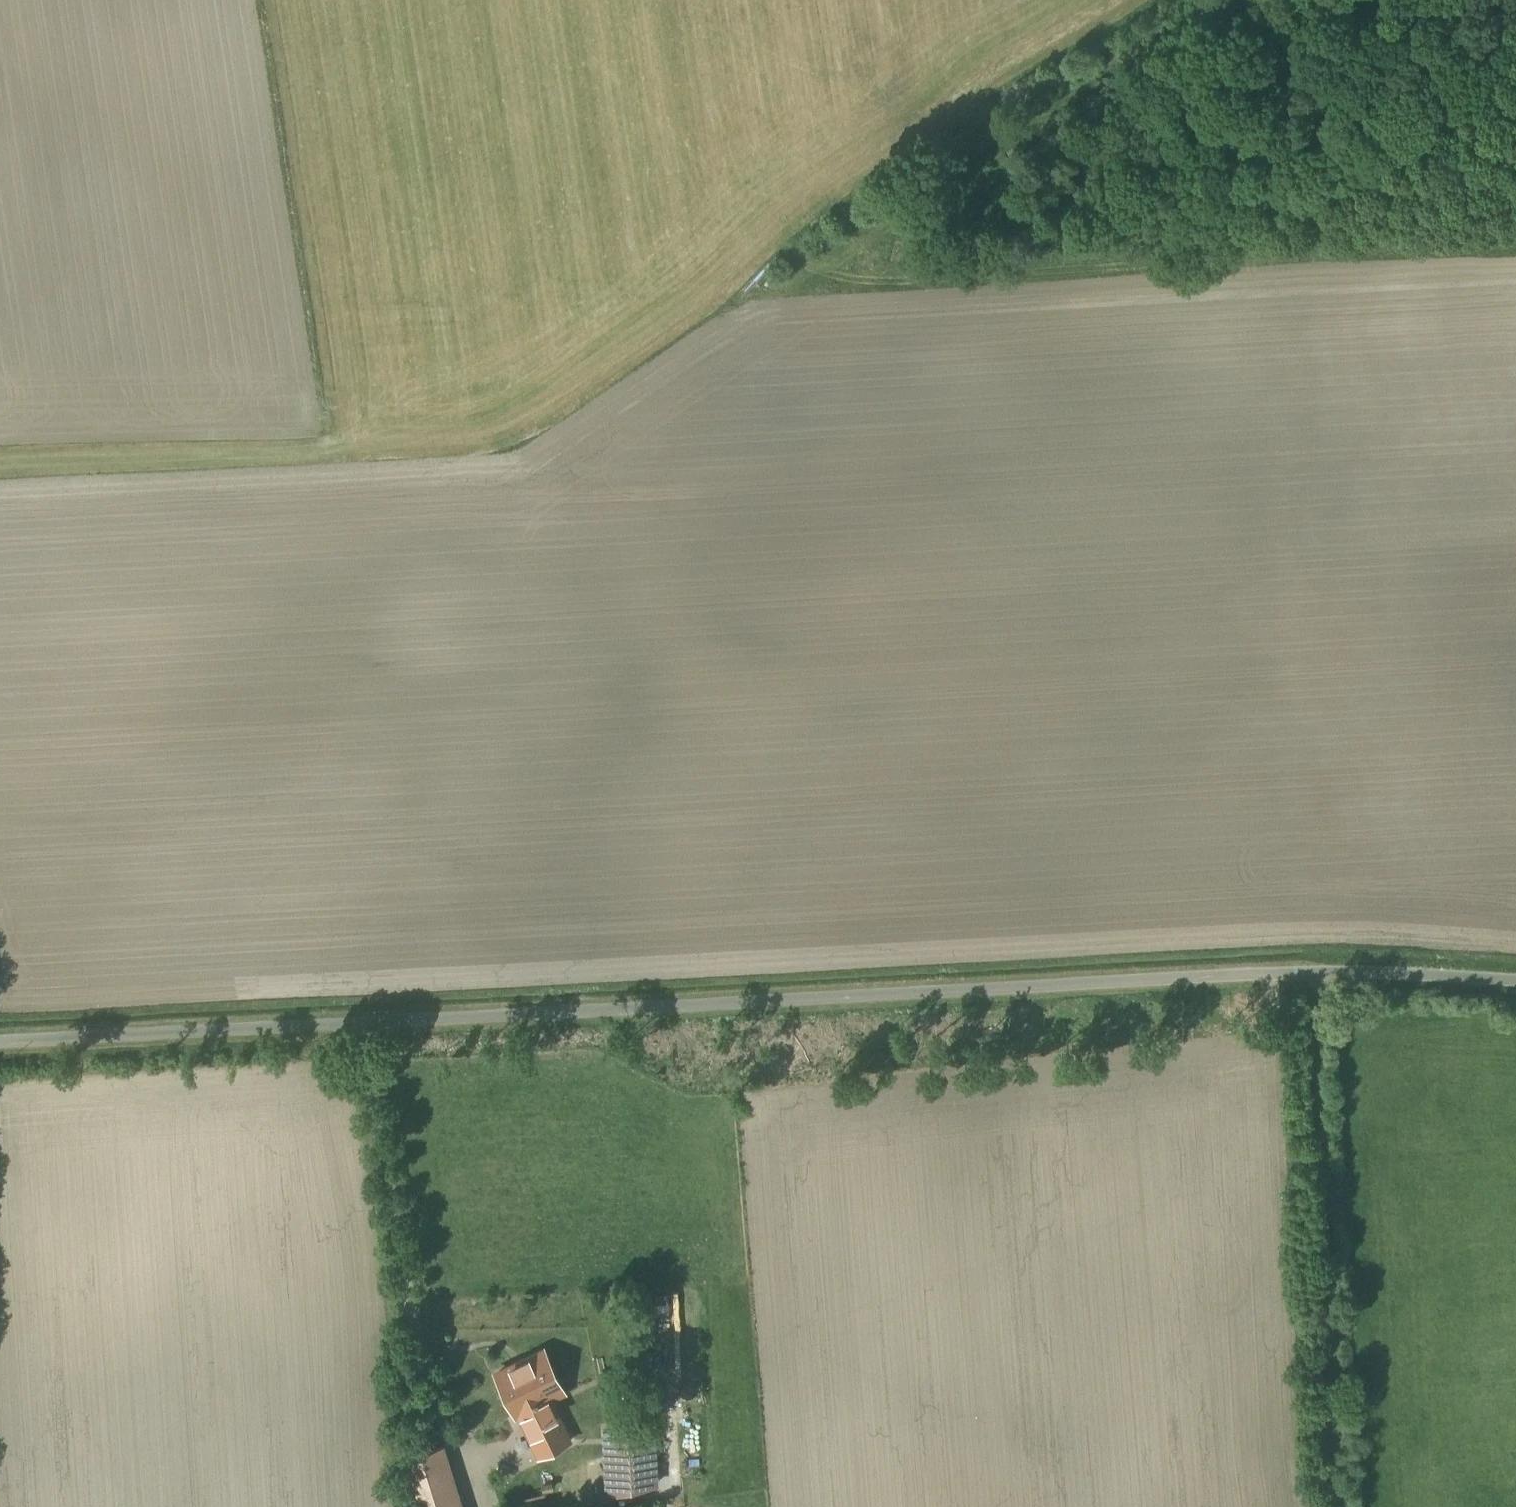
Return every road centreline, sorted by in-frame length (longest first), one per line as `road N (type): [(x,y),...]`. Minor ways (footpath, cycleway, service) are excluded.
road 1 (unclassified): [(0,1041),(1227,972),(1515,981)]

